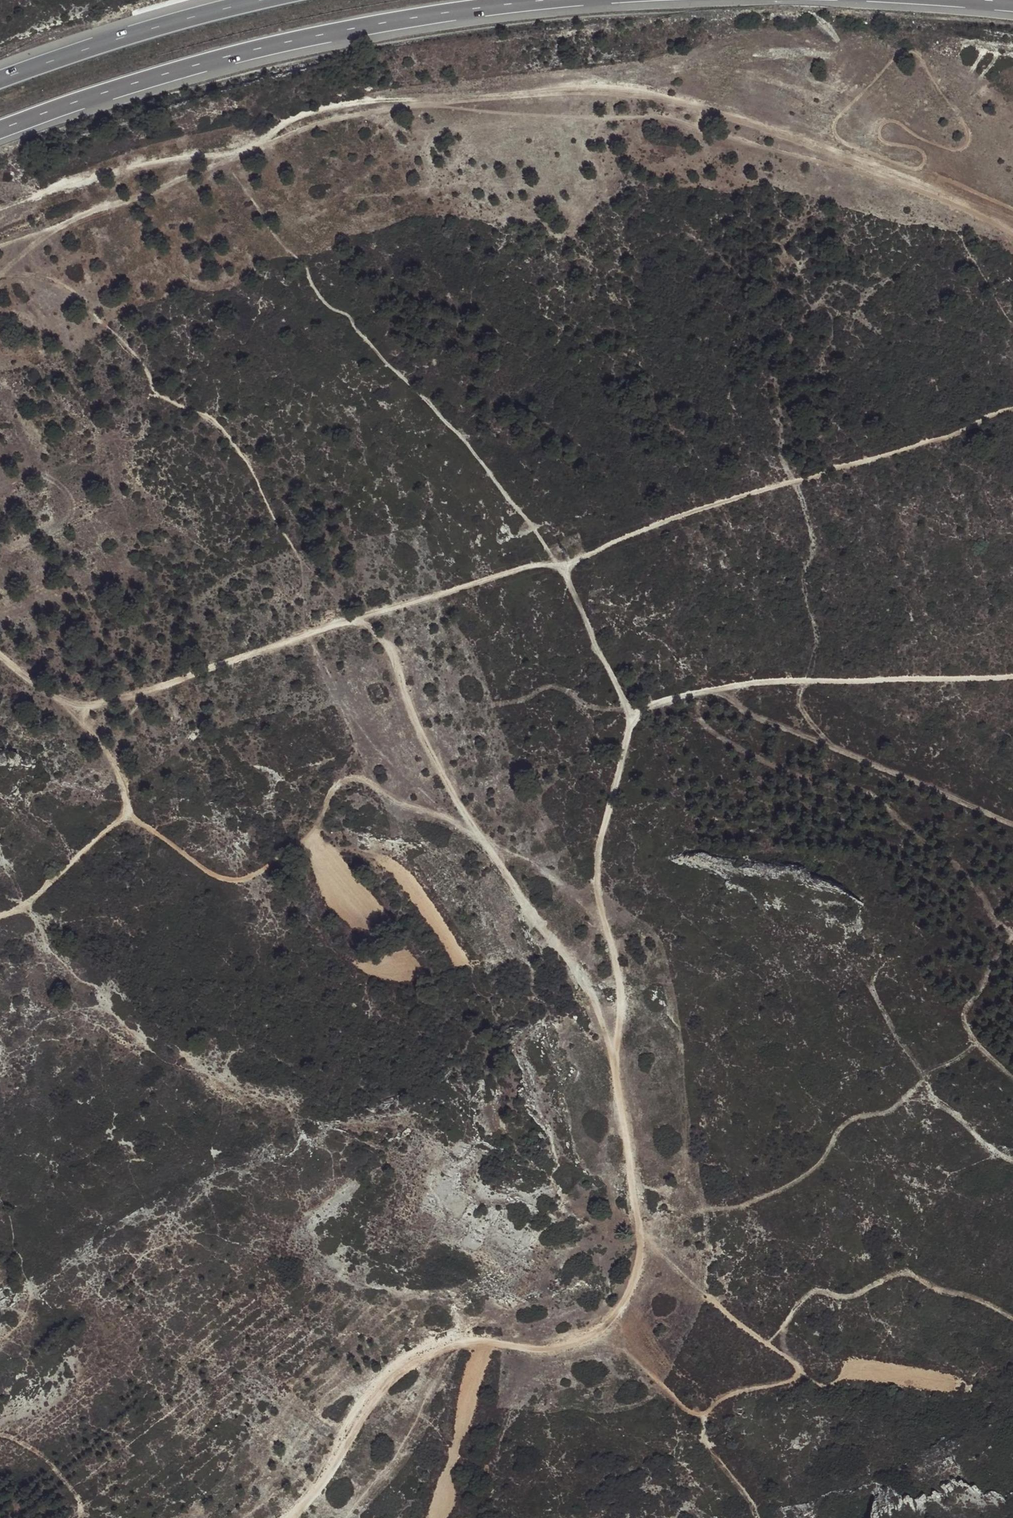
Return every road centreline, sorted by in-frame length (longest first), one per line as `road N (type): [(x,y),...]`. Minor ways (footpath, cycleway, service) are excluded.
road 1 (track): [(0,211),(73,182),(167,159),(247,152),(276,125),(329,101),(448,106),(564,87),(643,92),(816,136),(1012,217)]
road 2 (track): [(617,1054),(617,947),(598,888),(597,856),(620,768),(649,709),(766,680),(1012,671)]
road 3 (track): [(274,1517),(314,1484),(343,1427),(380,1378),(459,1338),(573,1338),(617,1298),(640,1242),(617,1054)]
road 4 (track): [(1012,408),(567,565),(563,571),(620,691),(631,739)]
road 5 (motorway): [(0,130),(159,75),(322,33),(559,0)]
road 6 (track): [(0,909),(17,911),(63,856),(120,818),(142,821),(194,865),(237,880),(297,845),(375,727),(416,710)]
road 7 (track): [(222,155),(280,245),(309,269),(321,302),(348,315),(471,447),(555,564)]
road 8 (track): [(0,271),(72,287),(126,349),(153,397),(181,402),(220,425),(300,557),(305,633)]
road 9 (track): [(73,705),(348,620),(370,621),(385,638),(416,710)]
road 10 (track): [(416,710),(476,827),(530,907),(576,956),(617,1054)]
road 11 (track): [(640,1242),(690,1213),(740,1205),(811,1170),(845,1125),(886,1111),(925,1076)]
road 12 (track): [(709,692),(1012,823)]
road 13 (track): [(640,1242),(798,1367),(795,1377),(726,1397),(703,1417)]
road 14 (motorway): [(276,0),(0,80)]
road 15 (track): [(348,620),(534,563),(567,565)]
road 16 (track): [(1012,934),(969,1008),(964,1024),(974,1043),(925,1076)]
road 17 (track): [(73,705),(142,821)]
road 18 (track): [(0,1435),(45,1458),(76,1493),(82,1517)]

